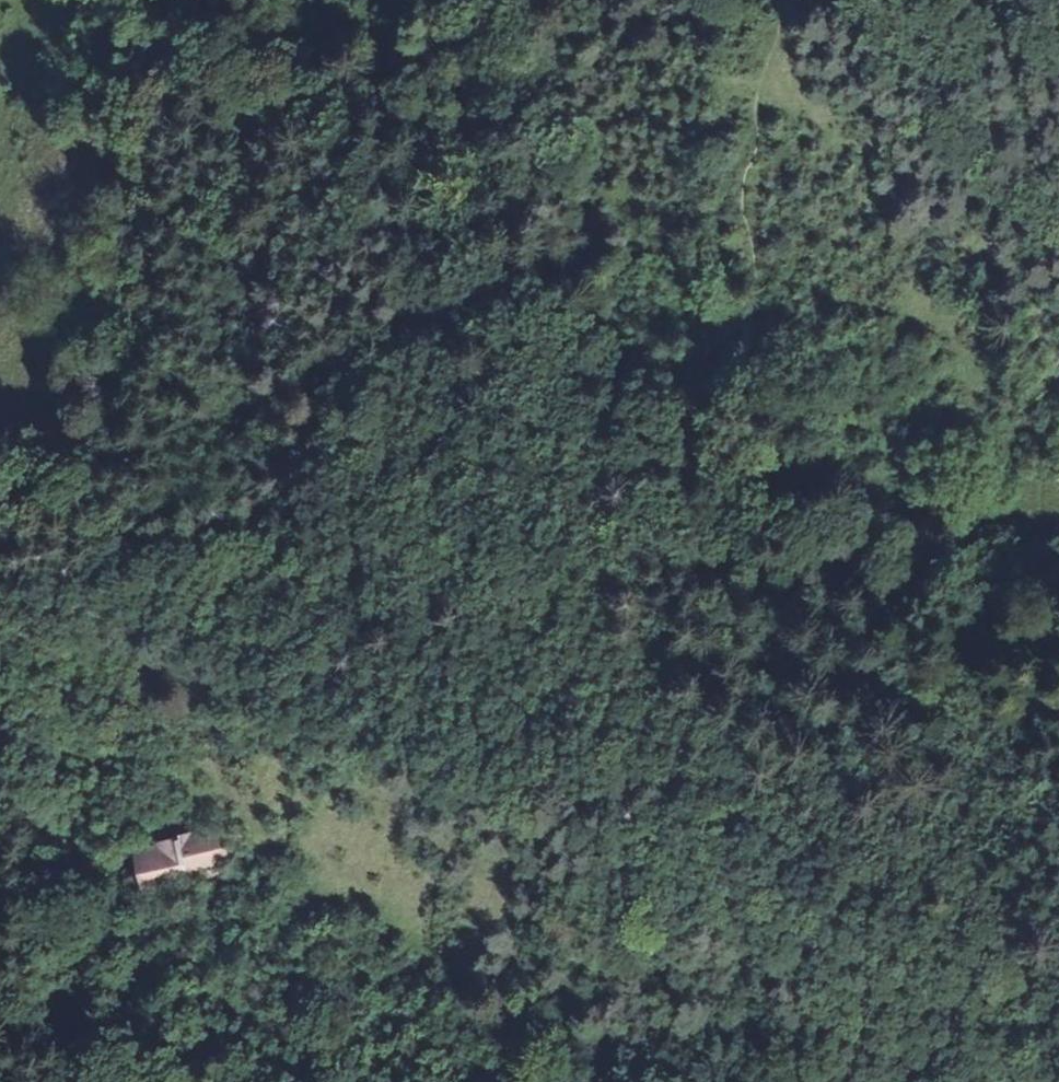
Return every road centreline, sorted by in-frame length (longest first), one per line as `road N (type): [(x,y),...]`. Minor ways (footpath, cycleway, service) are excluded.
road 1 (track): [(0,651),(21,681),(59,780),(74,1008),(67,1081)]
road 2 (track): [(0,481),(52,455),(108,406),(141,317),(154,212)]
road 3 (track): [(1058,208),(991,146),(917,47),(902,0)]
road 4 (track): [(167,0),(166,77),(150,166),(154,212)]

